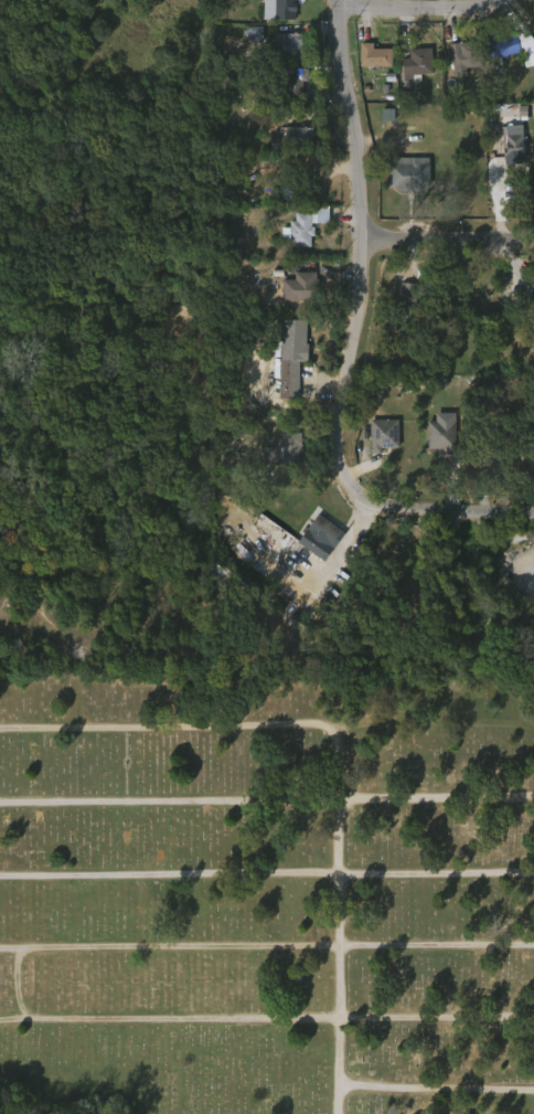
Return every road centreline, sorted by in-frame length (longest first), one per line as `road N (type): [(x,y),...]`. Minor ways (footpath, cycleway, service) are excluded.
road 1 (residential): [(338,0),(339,51),(360,136),(365,287),(342,404),(340,471)]
road 2 (residential): [(340,471),(366,500),(533,515)]
road 3 (residential): [(361,241),(533,242)]
road 4 (residential): [(500,0),(463,10),(338,4)]

